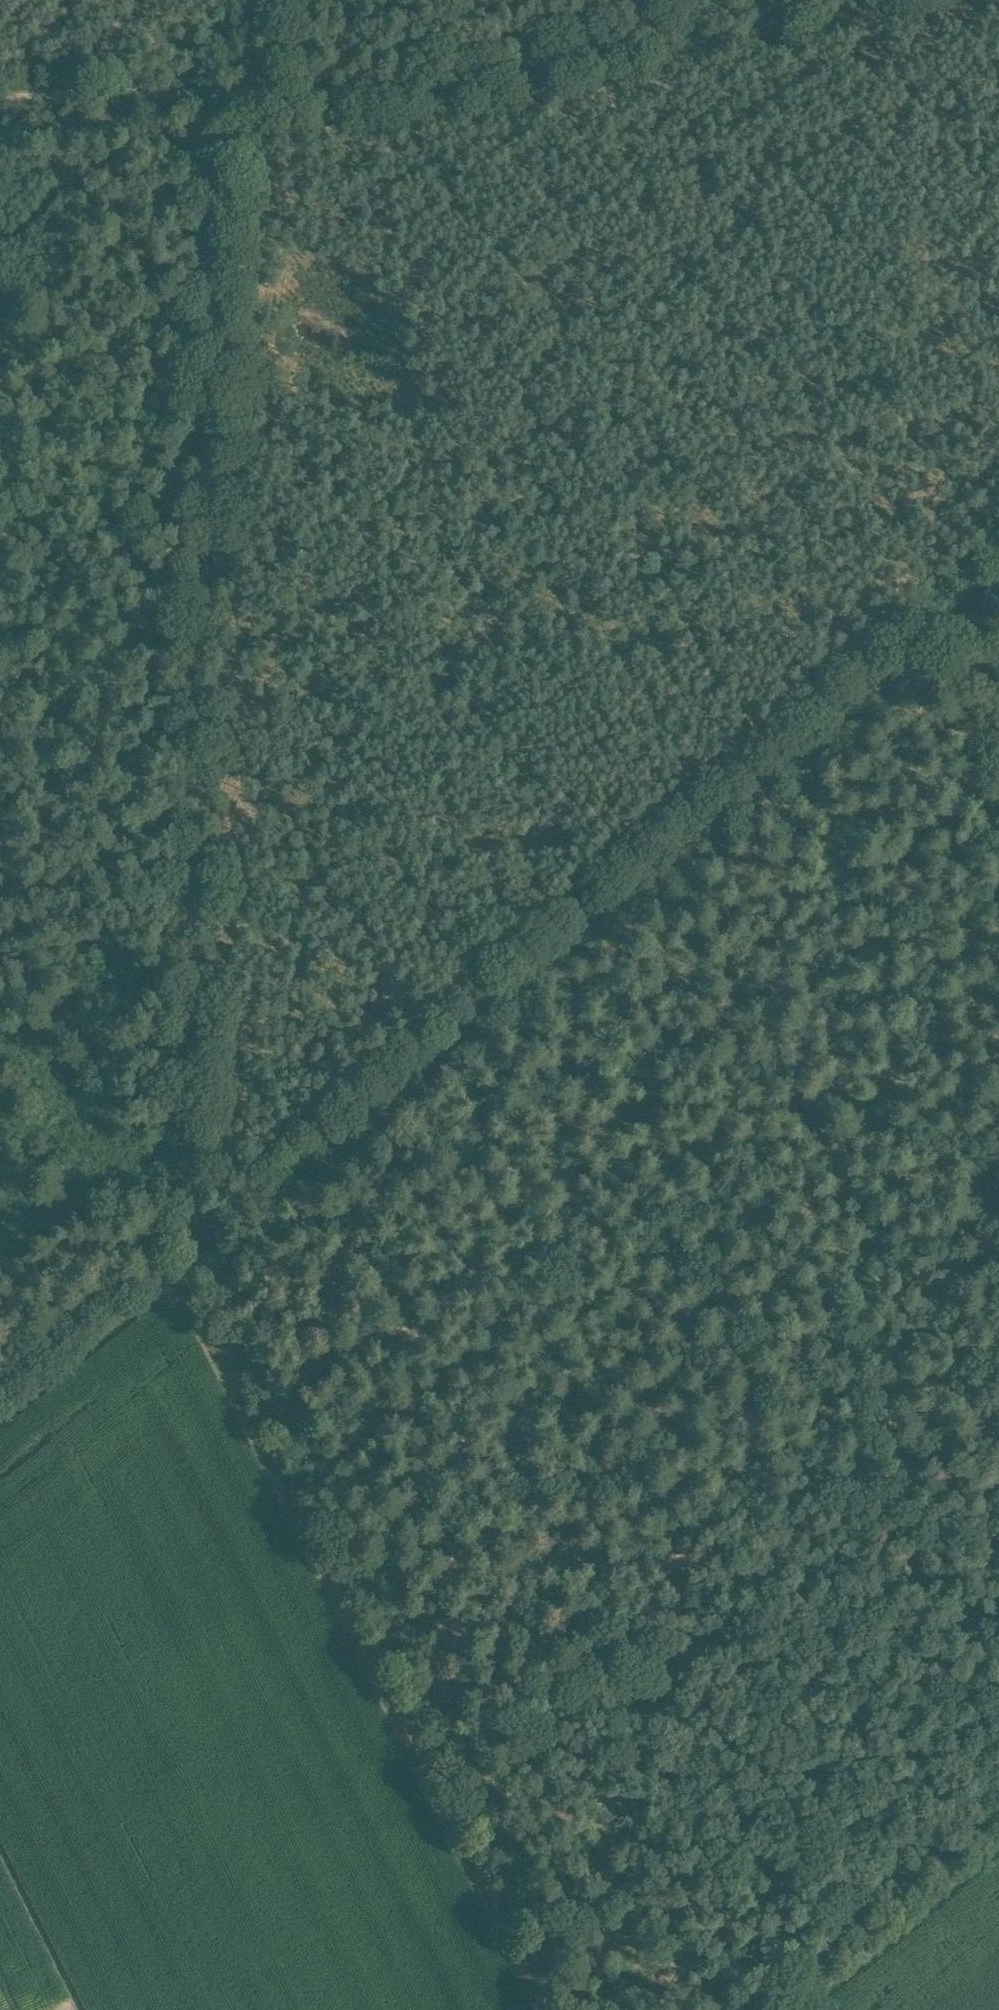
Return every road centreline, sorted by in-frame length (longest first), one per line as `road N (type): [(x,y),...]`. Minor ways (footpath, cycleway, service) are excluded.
road 1 (track): [(222,119),(182,1188),(201,1250)]
road 2 (track): [(201,1250),(975,608)]
road 3 (track): [(222,119),(375,108),(543,78),(856,0)]
road 4 (track): [(795,2009),(998,1839)]
road 5 (track): [(0,1408),(201,1250)]
road 6 (track): [(0,126),(222,119)]
road 7 (track): [(263,0),(222,119)]

